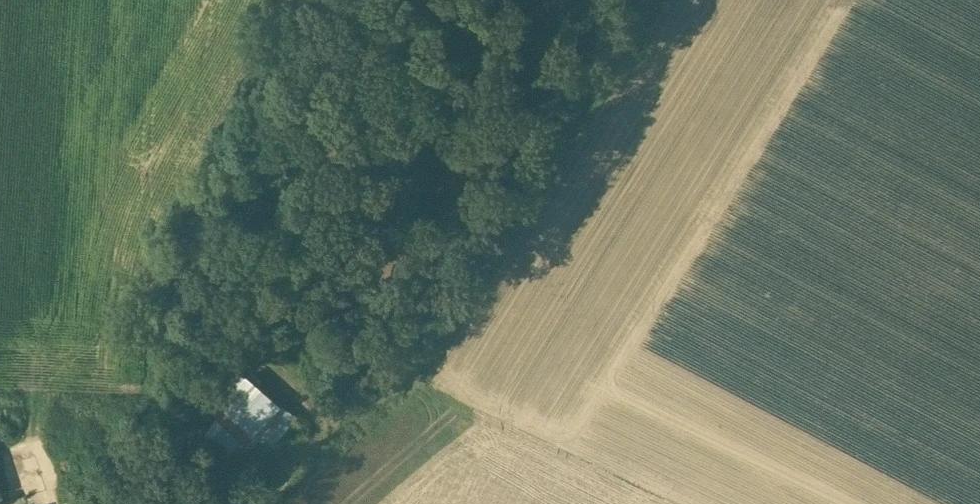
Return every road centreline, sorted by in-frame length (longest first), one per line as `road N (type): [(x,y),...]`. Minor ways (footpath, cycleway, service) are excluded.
road 1 (track): [(266,503),(338,422),(422,361),(652,0)]

